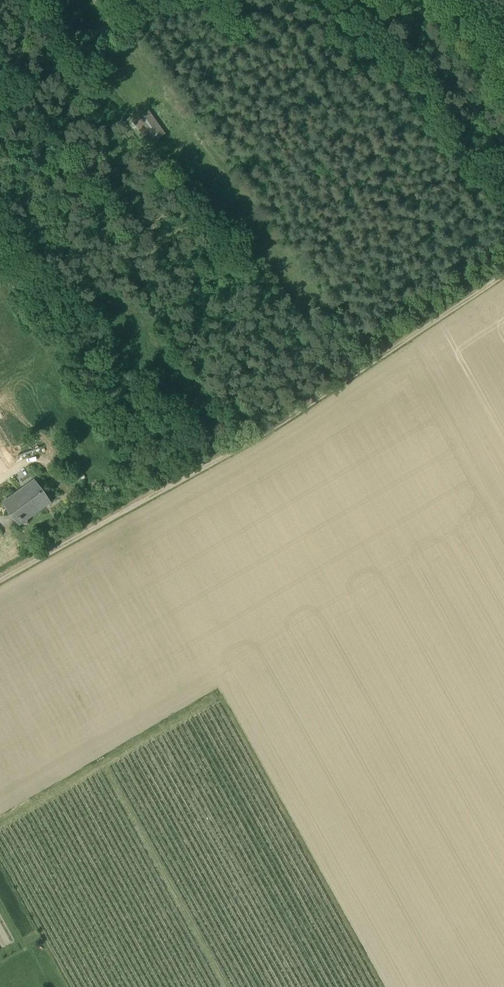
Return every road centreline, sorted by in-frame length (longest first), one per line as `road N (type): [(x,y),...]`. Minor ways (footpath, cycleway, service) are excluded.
road 1 (track): [(503,278),(256,444),(151,501)]
road 2 (track): [(0,83),(119,21),(183,0)]

